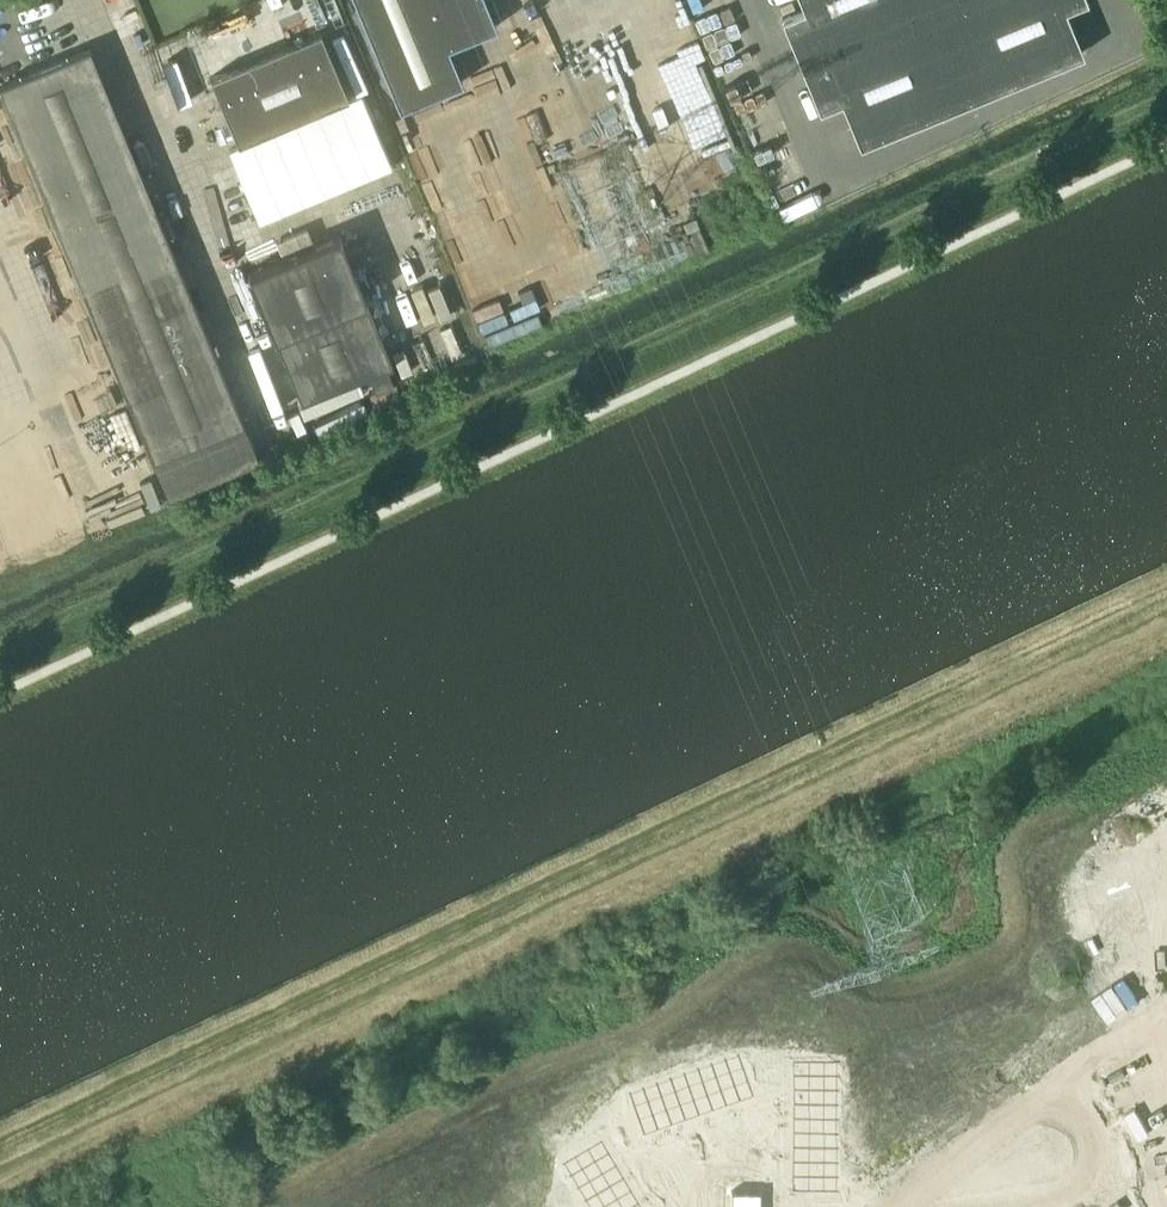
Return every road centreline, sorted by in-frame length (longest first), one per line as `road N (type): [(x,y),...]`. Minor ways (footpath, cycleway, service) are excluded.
road 1 (track): [(0,1165),(1166,605)]

